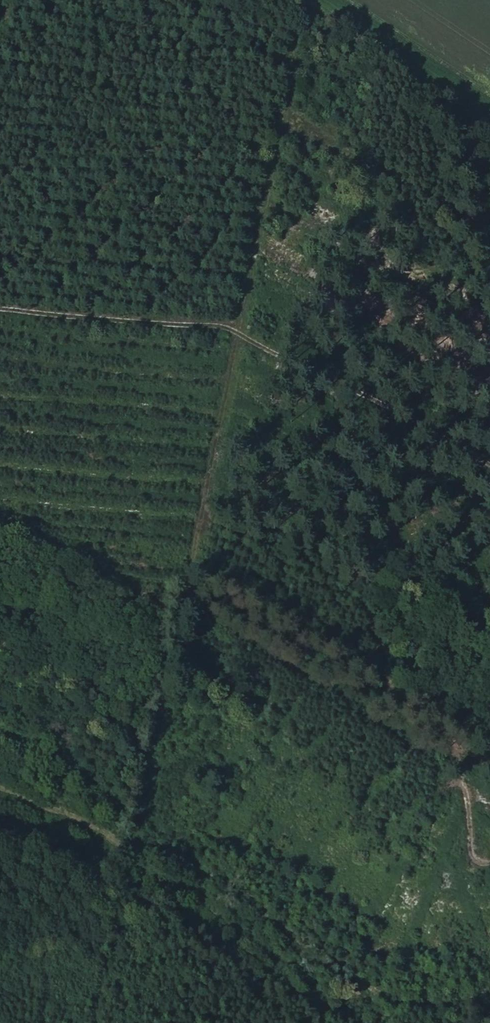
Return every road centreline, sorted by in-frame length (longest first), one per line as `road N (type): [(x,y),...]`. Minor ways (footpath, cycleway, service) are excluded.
road 1 (track): [(94,1022),(291,92),(290,46),(277,0)]
road 2 (track): [(0,516),(135,584),(199,572),(489,760)]
road 3 (track): [(131,864),(212,898),(367,1022)]
road 4 (track): [(489,129),(290,0)]

